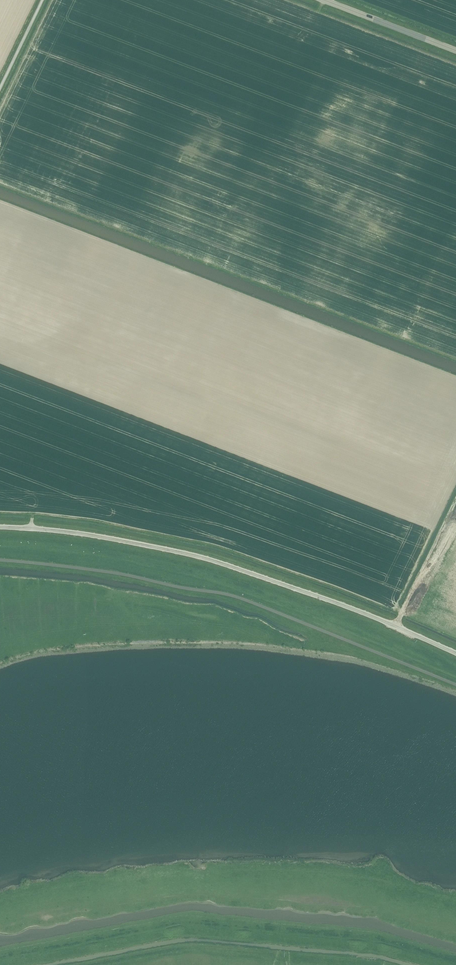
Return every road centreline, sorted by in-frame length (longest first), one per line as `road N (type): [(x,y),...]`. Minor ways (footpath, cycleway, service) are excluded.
road 1 (unclassified): [(0,527),(197,556),(455,653)]
road 2 (tertiary): [(455,50),(324,0)]

